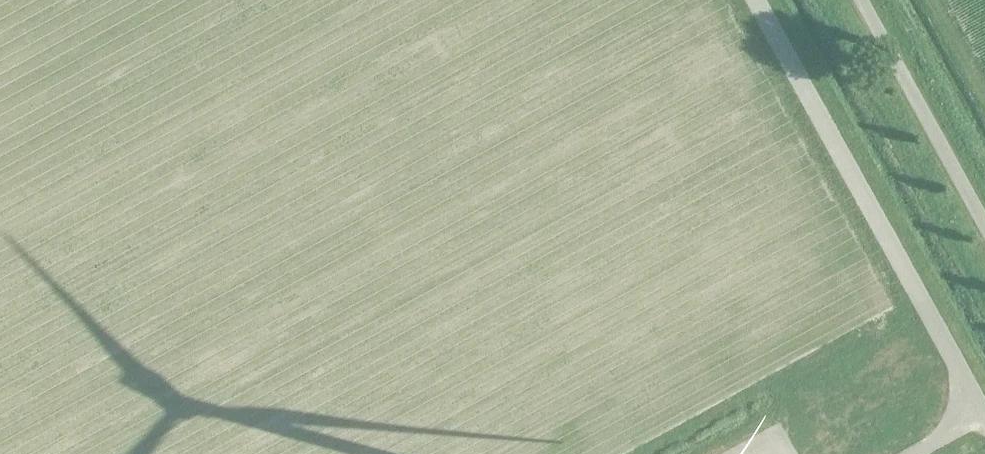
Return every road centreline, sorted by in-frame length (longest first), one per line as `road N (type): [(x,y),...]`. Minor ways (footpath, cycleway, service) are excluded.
road 1 (unclassified): [(984,232),(860,0)]

